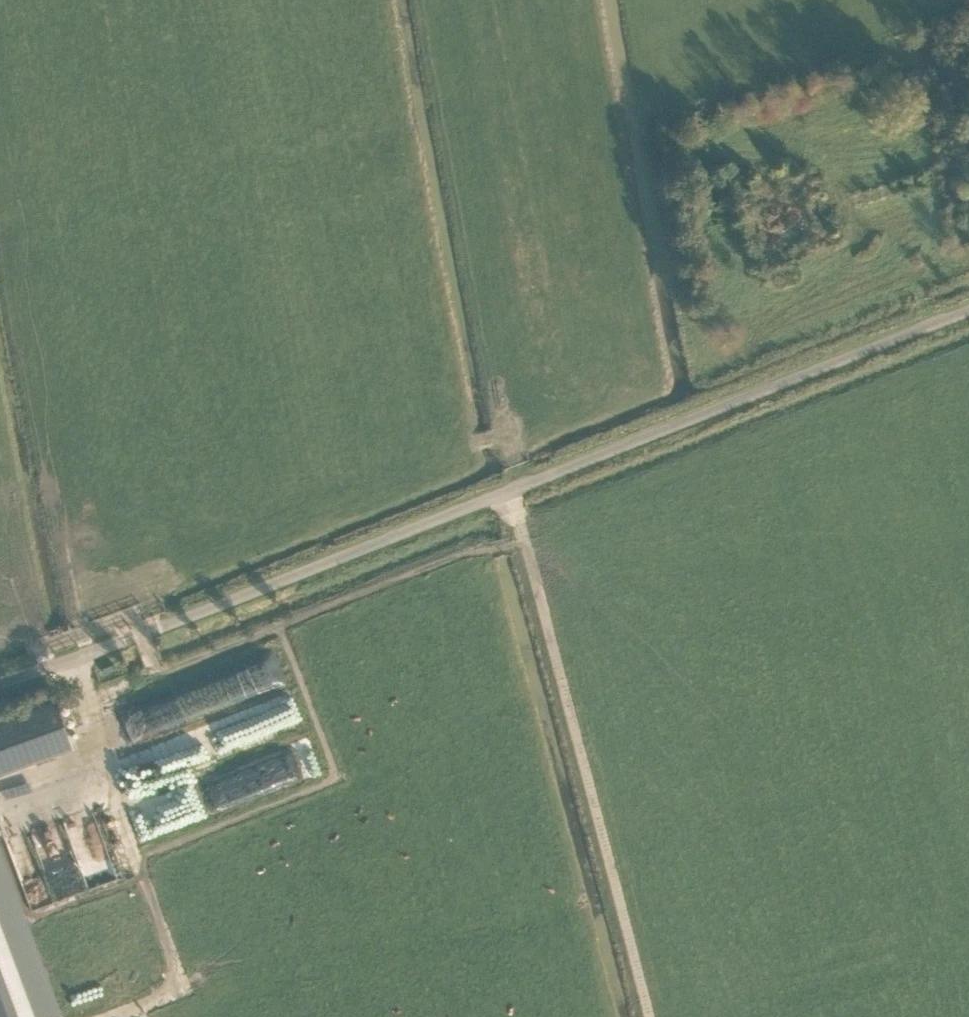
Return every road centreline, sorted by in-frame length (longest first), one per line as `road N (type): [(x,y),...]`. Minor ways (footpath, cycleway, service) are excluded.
road 1 (unclassified): [(0,684),(968,309)]
road 2 (track): [(511,489),(649,1016)]

